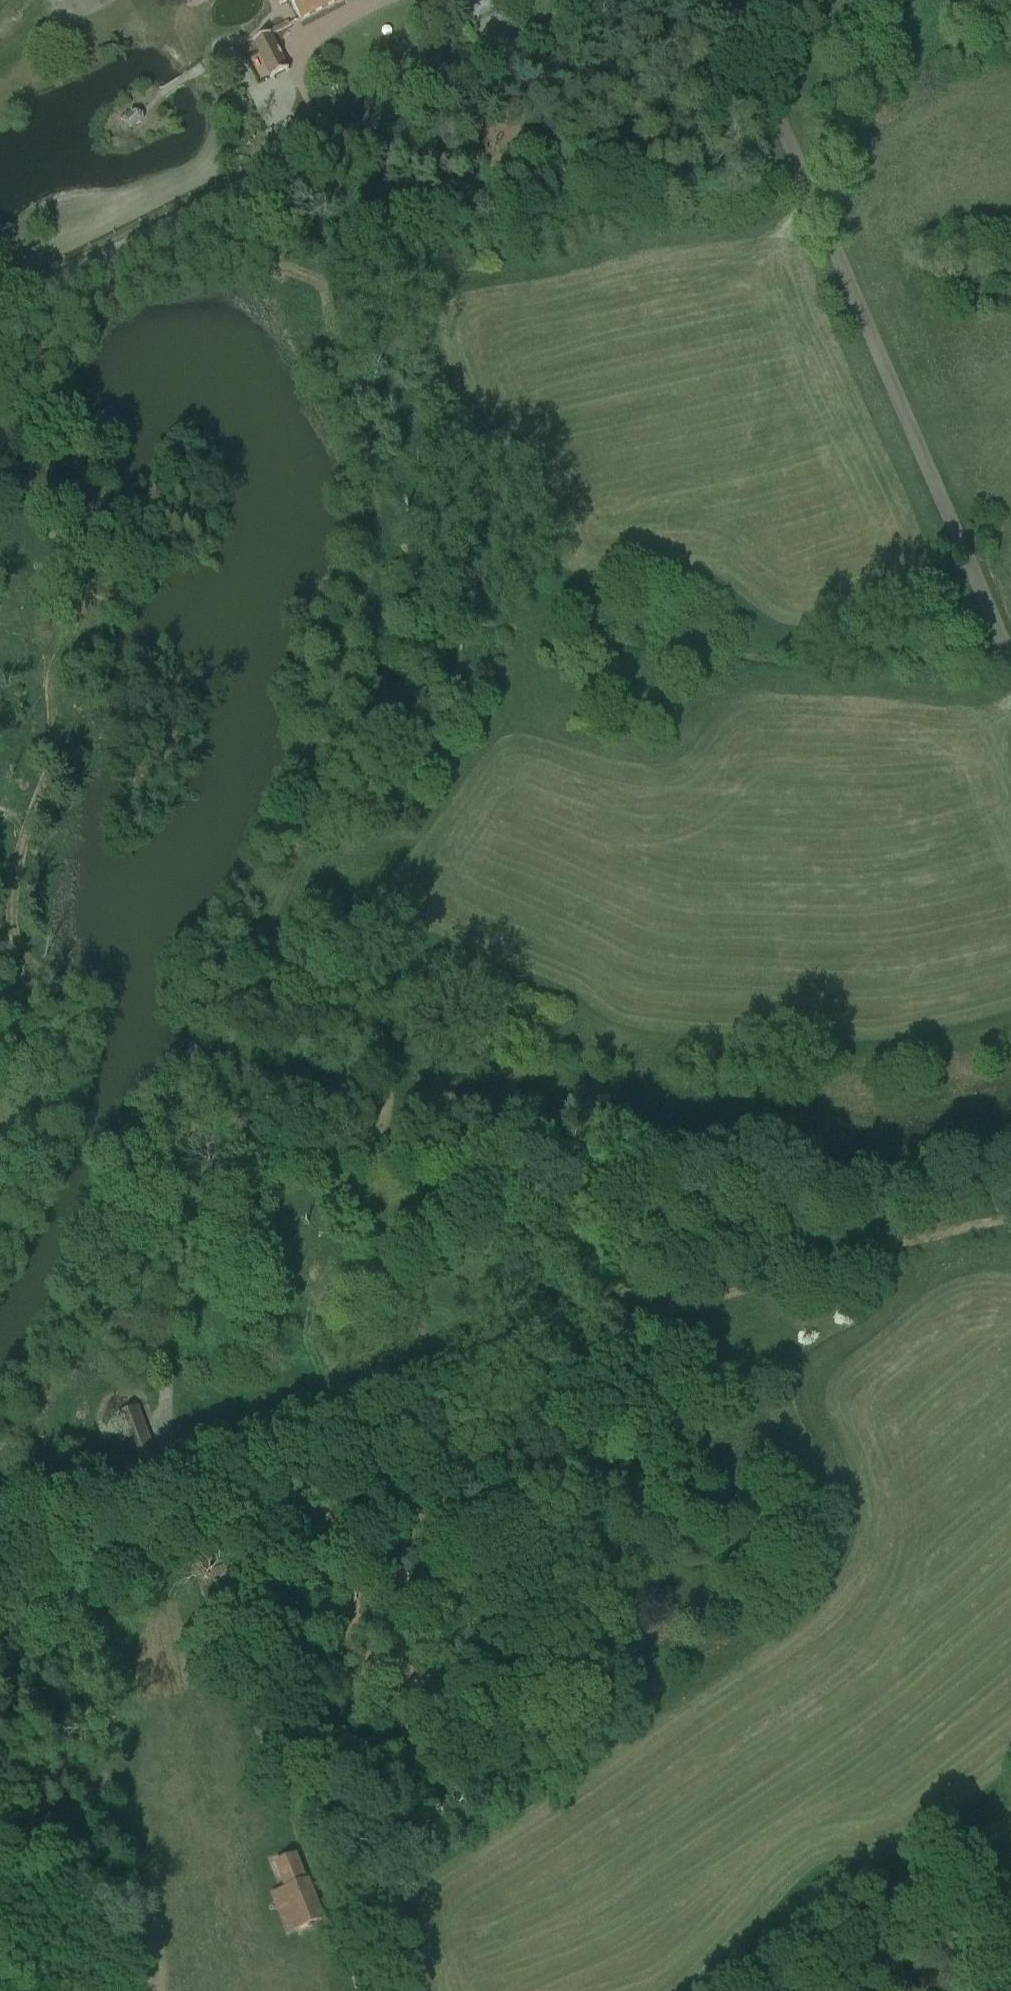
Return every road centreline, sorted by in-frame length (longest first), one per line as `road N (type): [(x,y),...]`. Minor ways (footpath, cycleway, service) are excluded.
road 1 (unclassified): [(0,313),(608,0)]

